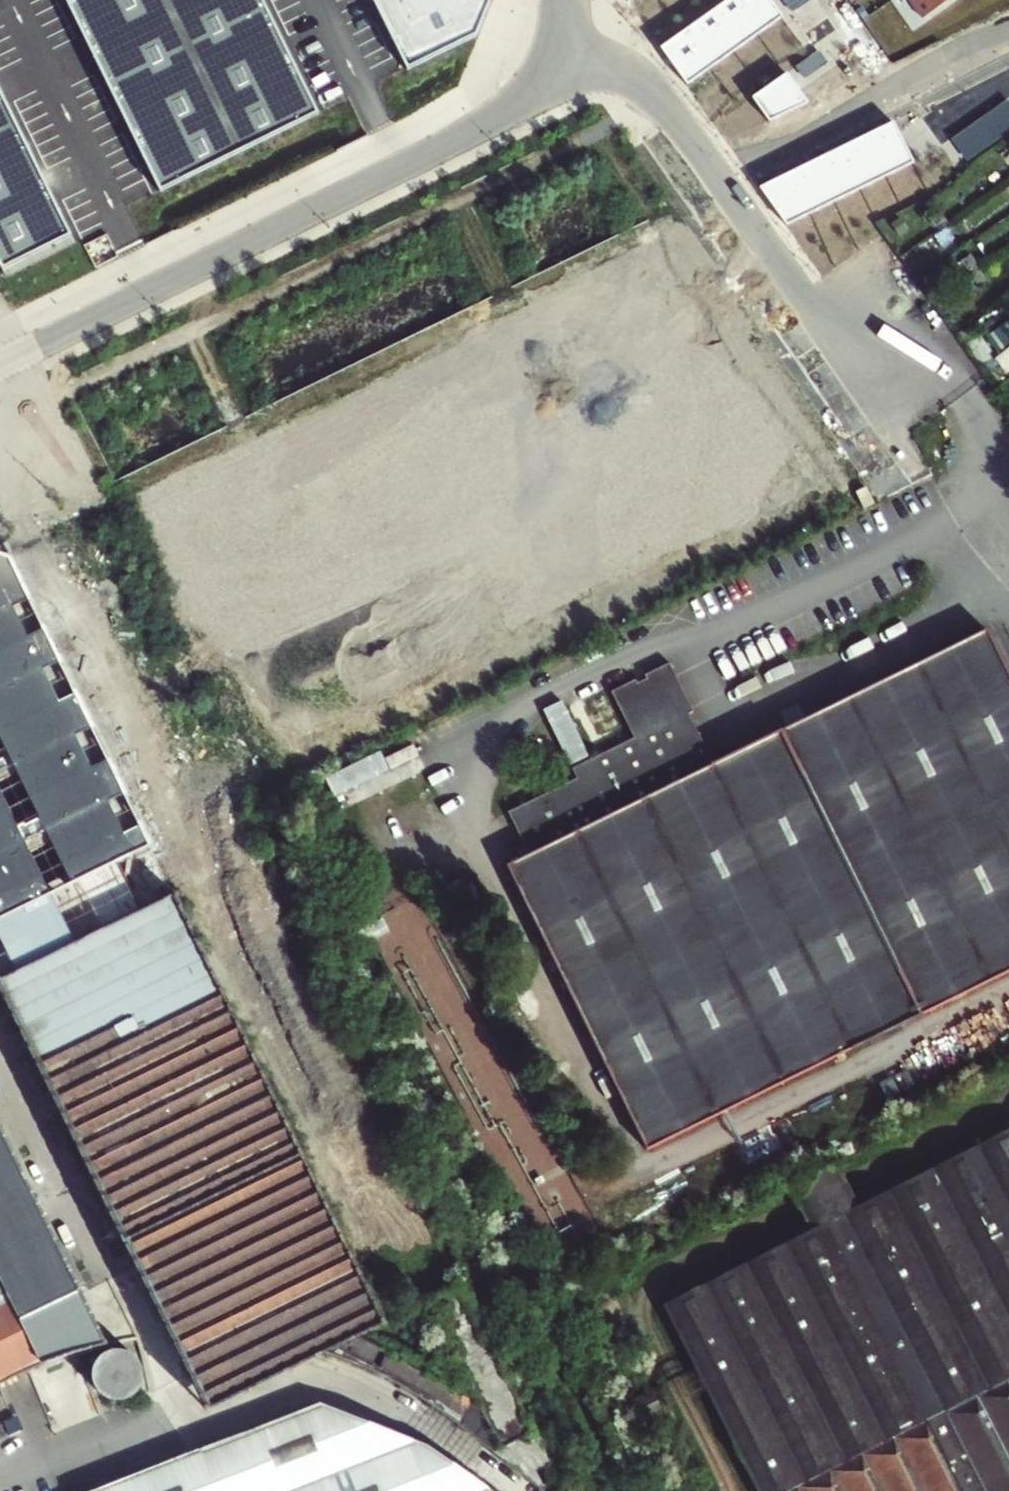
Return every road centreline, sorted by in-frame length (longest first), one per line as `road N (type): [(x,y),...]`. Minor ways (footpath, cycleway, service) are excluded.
road 1 (residential): [(561,44),(532,93),(494,123),(0,363)]
road 2 (residential): [(718,177),(1008,29)]
road 3 (residential): [(718,177),(808,301),(953,378)]
road 4 (residential): [(561,44),(646,80),(718,177)]

